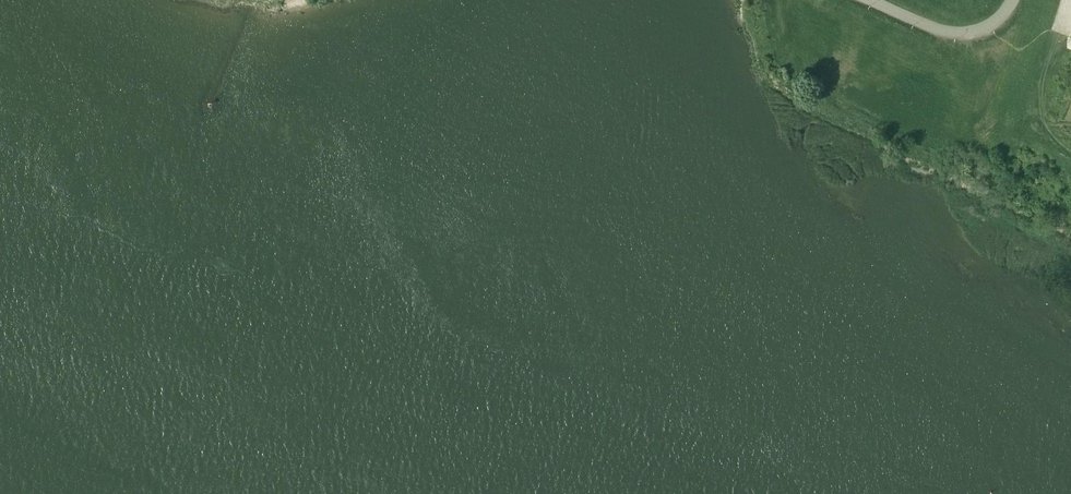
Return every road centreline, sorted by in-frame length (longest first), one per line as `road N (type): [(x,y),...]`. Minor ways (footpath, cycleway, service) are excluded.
road 1 (unclassified): [(639,493),(854,0)]
road 2 (motorway): [(419,493),(631,0)]
road 3 (motorway): [(588,0),(381,493)]
road 4 (unclassified): [(1012,0),(994,23),(950,32),(871,0)]

